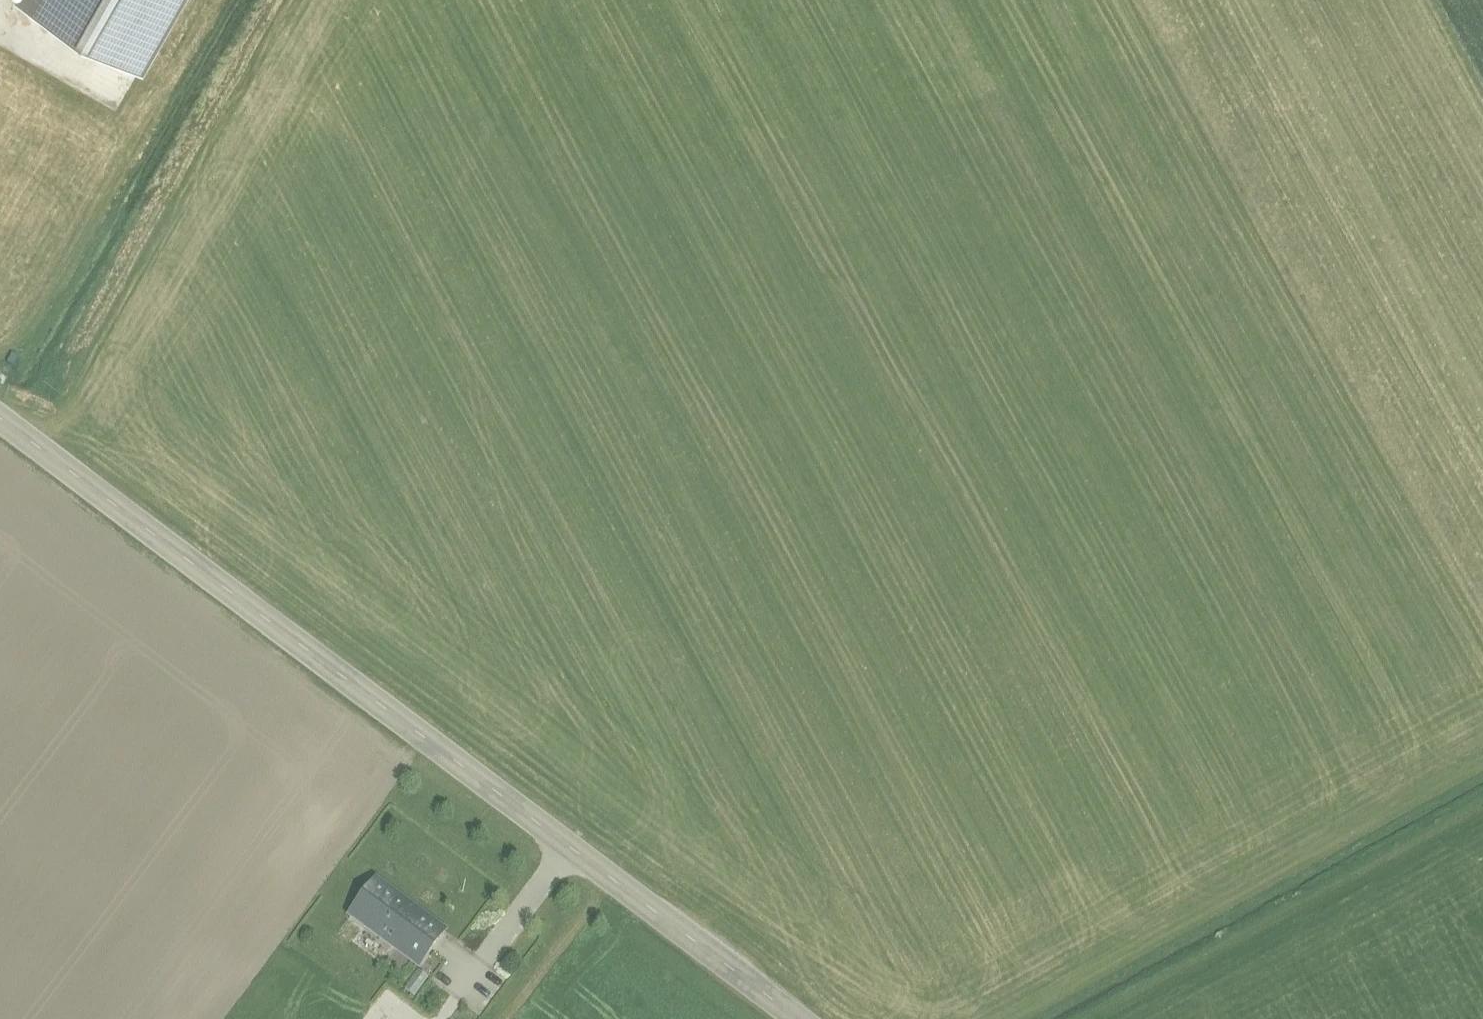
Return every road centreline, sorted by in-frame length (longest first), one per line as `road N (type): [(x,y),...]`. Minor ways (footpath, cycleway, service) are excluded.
road 1 (tertiary): [(796,1018),(0,418)]

